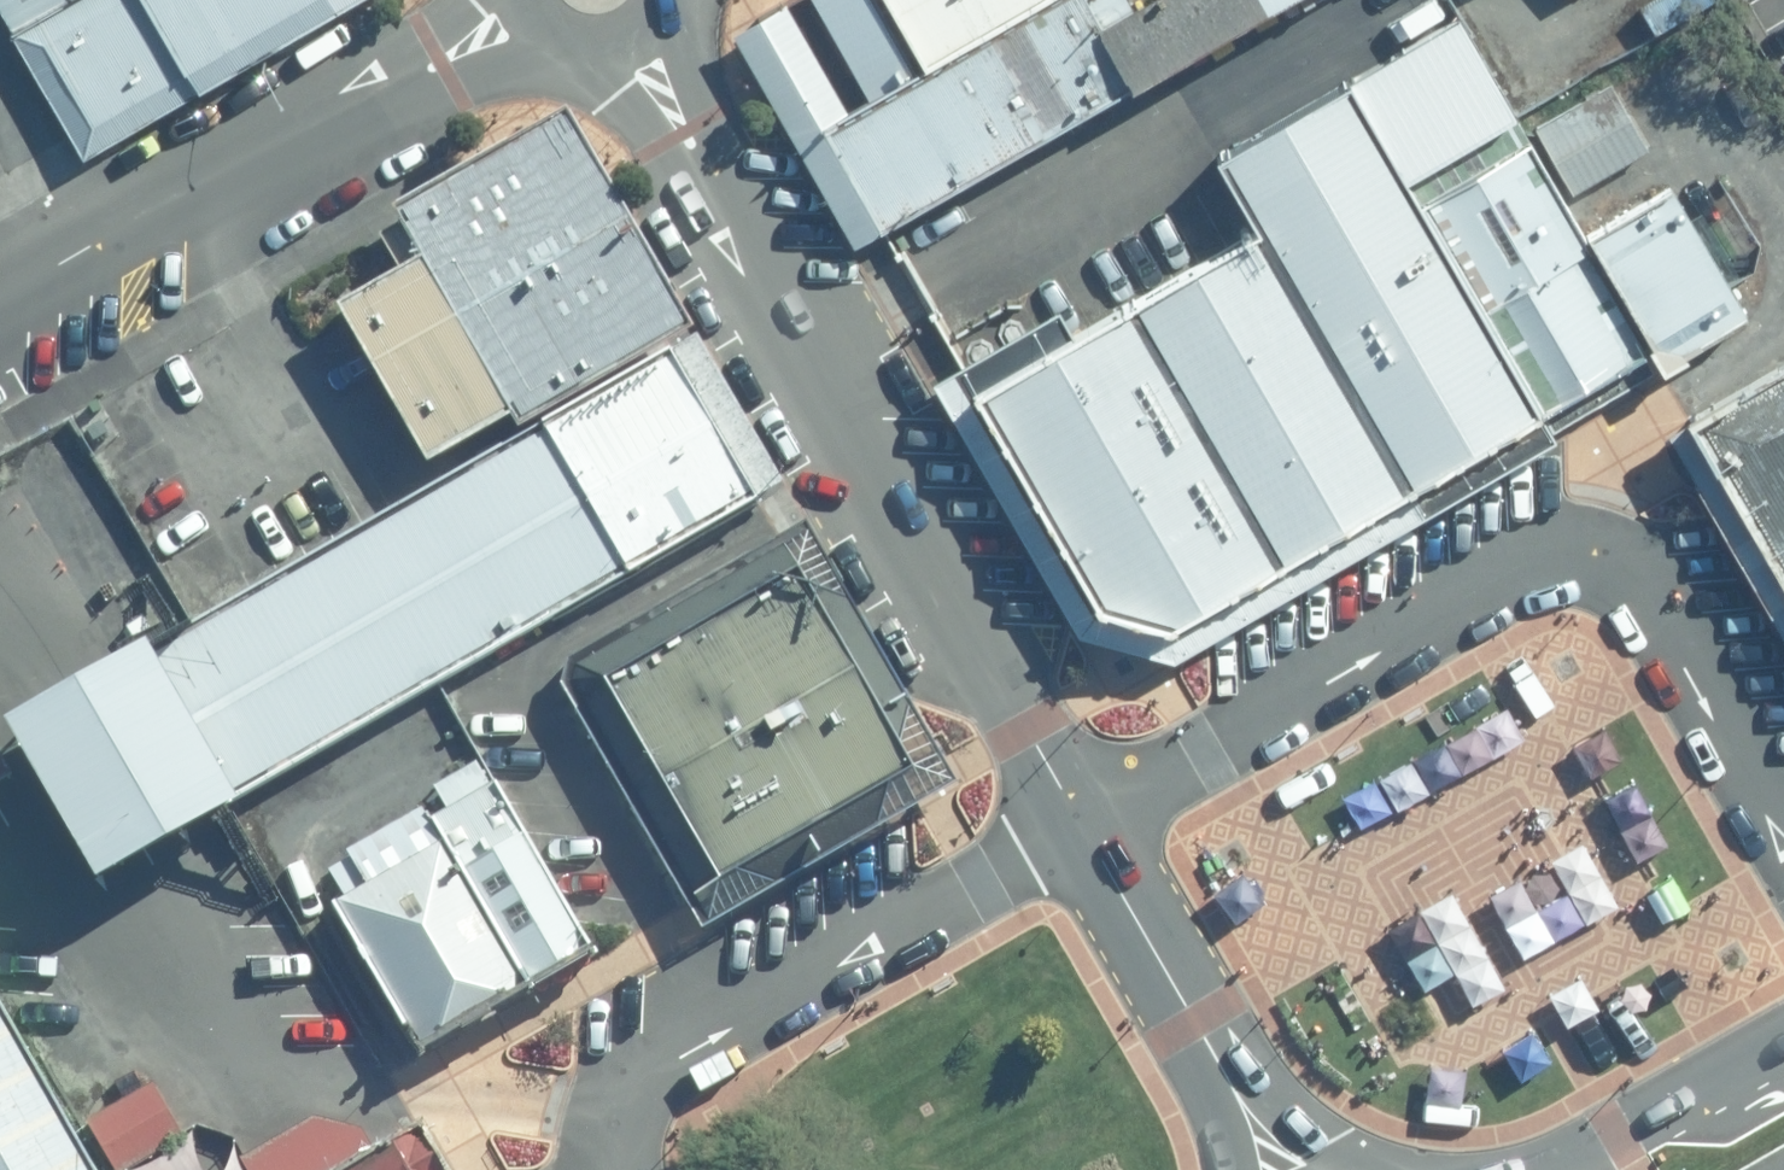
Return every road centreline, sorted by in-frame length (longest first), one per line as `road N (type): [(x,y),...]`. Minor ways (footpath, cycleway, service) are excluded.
road 1 (residential): [(1084,825),(1516,574),(1558,564),(1598,569),(1646,601),(1783,824)]
road 2 (tertiary): [(1084,825),(636,42)]
road 3 (unclassified): [(533,13),(0,318)]
road 4 (residential): [(625,1169),(619,1135),(633,1098),(660,1073),(1084,825)]
road 5 (tertiary): [(1285,1169),(1084,825)]
road 6 (tertiary): [(1523,1169),(1617,1133),(1783,1040)]

